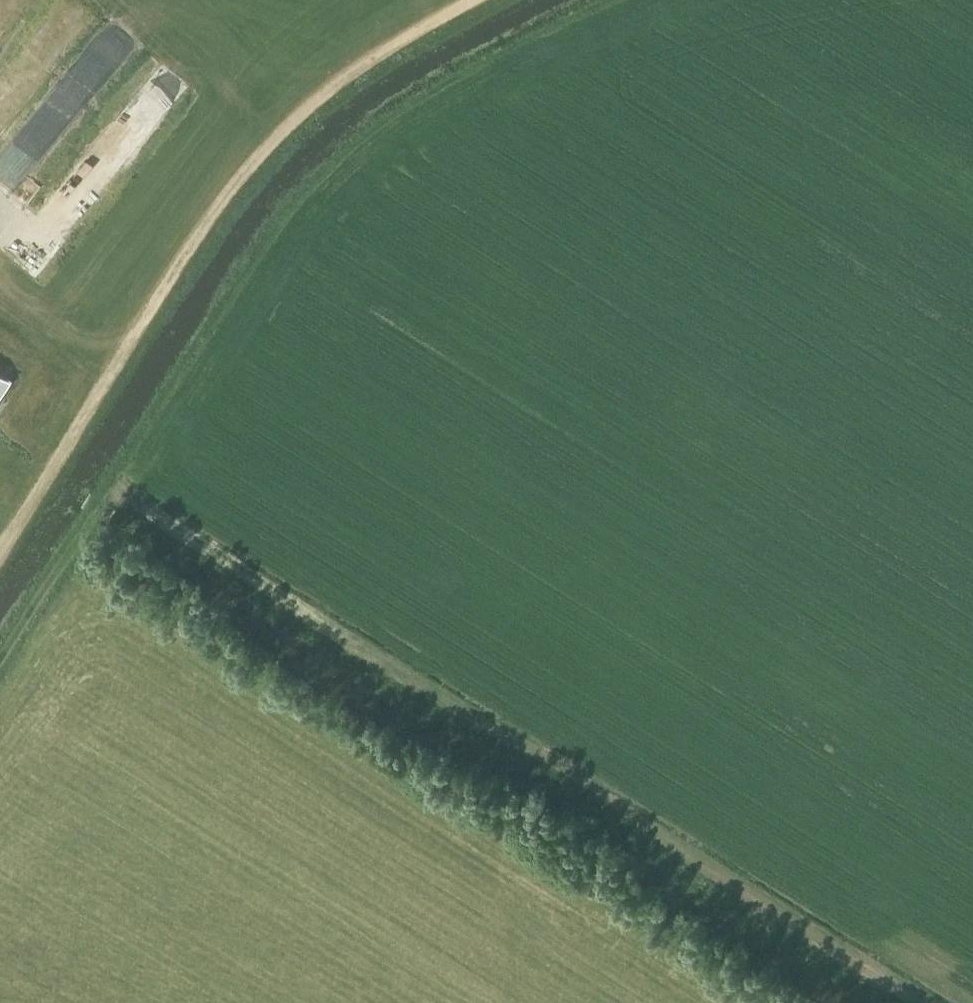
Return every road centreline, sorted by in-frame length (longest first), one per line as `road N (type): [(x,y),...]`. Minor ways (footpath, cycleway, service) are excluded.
road 1 (track): [(479,0),(339,88),(230,196),(0,541)]

